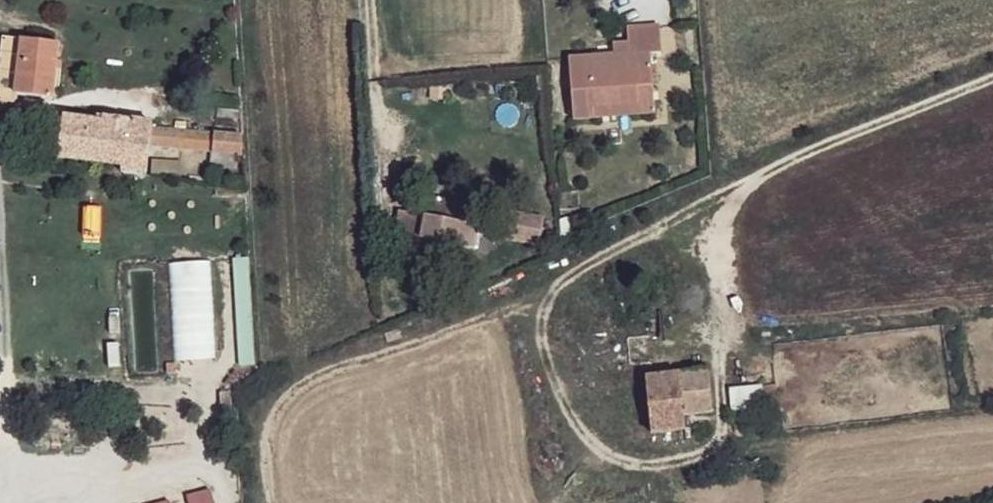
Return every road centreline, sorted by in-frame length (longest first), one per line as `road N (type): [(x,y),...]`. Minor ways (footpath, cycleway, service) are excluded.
road 1 (track): [(724,228),(755,181),(992,80)]
road 2 (track): [(388,130),(377,0)]

